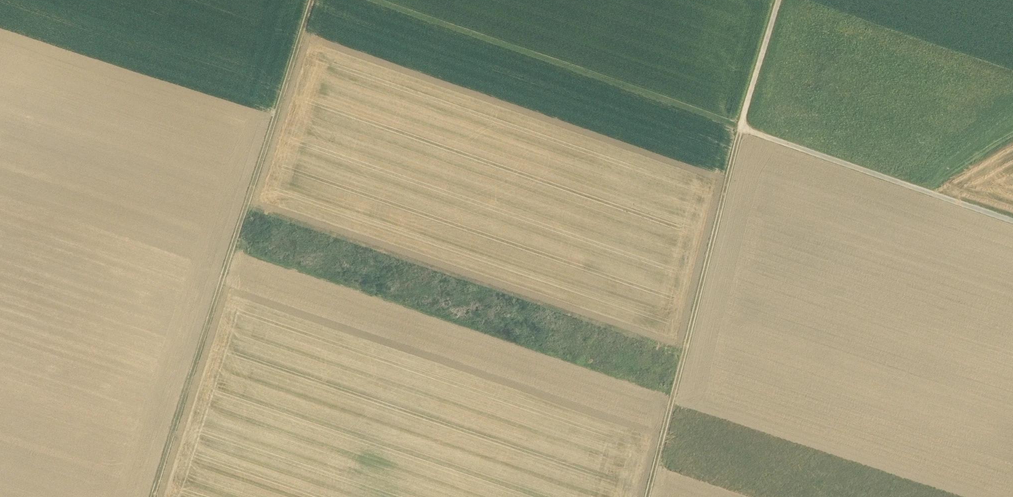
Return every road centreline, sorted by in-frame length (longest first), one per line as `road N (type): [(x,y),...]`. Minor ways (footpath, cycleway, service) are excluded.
road 1 (track): [(314,0),(153,496)]
road 2 (track): [(359,0),(740,128)]
road 3 (track): [(740,128),(647,496)]
road 4 (track): [(740,128),(1012,221)]
road 5 (track): [(780,0),(740,128)]

